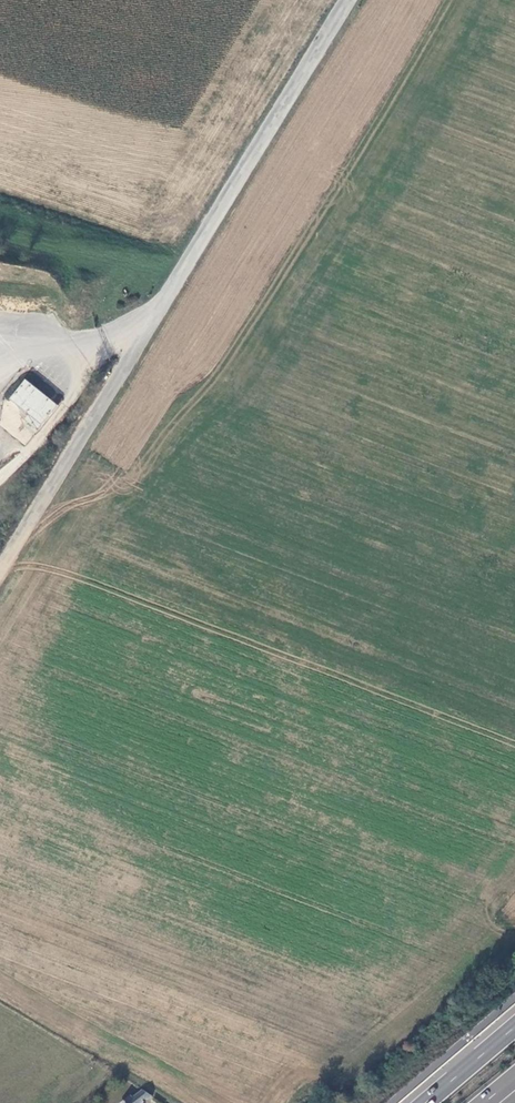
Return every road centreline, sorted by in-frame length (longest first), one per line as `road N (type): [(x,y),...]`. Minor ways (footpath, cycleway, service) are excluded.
road 1 (unclassified): [(350,0),(0,570)]

